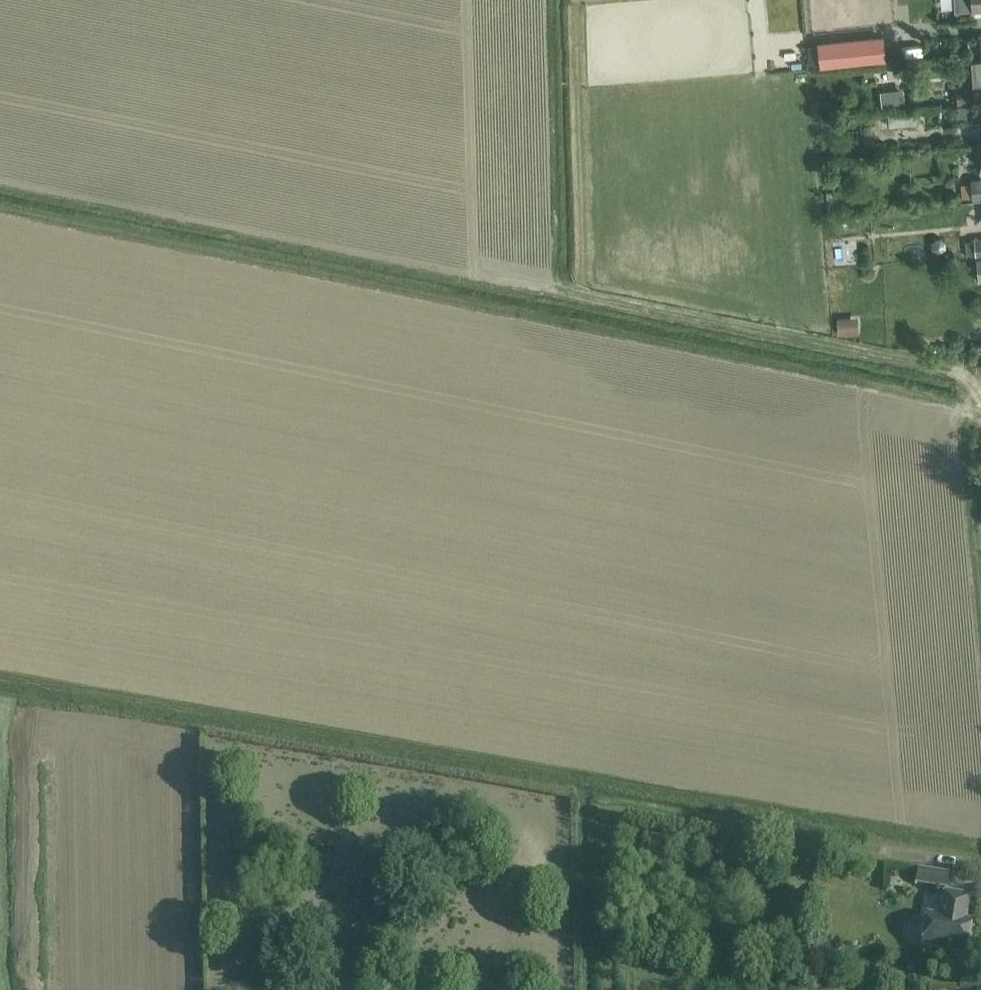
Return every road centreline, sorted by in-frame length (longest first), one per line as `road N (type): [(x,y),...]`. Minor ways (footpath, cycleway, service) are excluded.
road 1 (track): [(980,398),(968,379),(945,369),(0,179)]
road 2 (track): [(610,989),(606,808),(882,850)]
road 3 (track): [(49,989),(45,716)]

